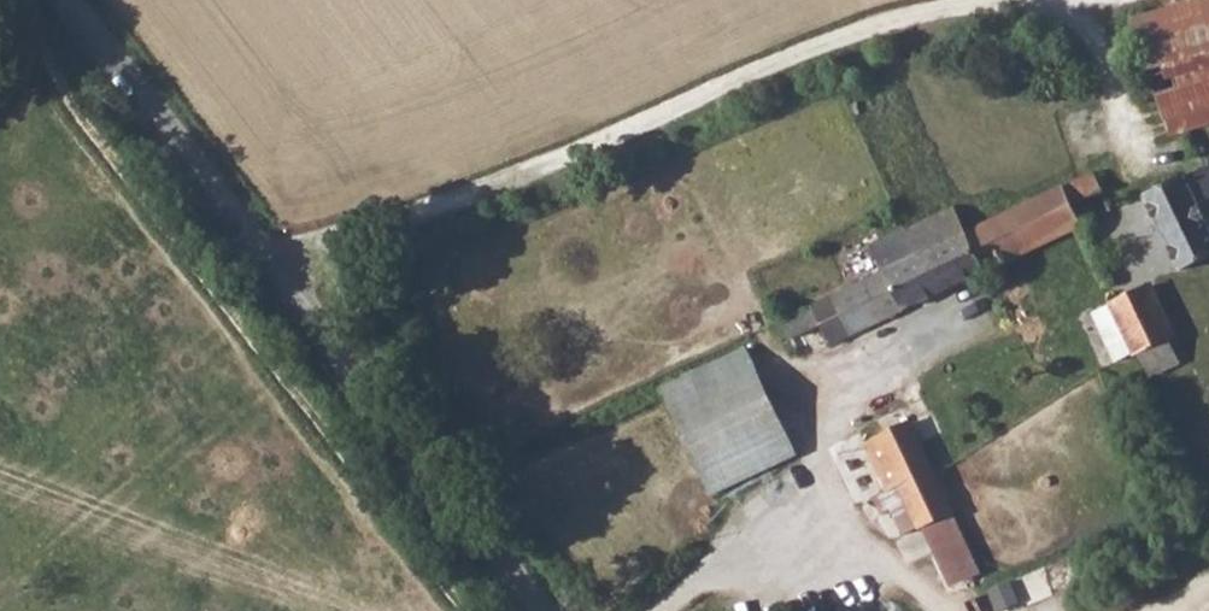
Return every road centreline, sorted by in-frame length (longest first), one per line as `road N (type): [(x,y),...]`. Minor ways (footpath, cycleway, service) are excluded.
road 1 (tertiary): [(67,0),(547,610)]

